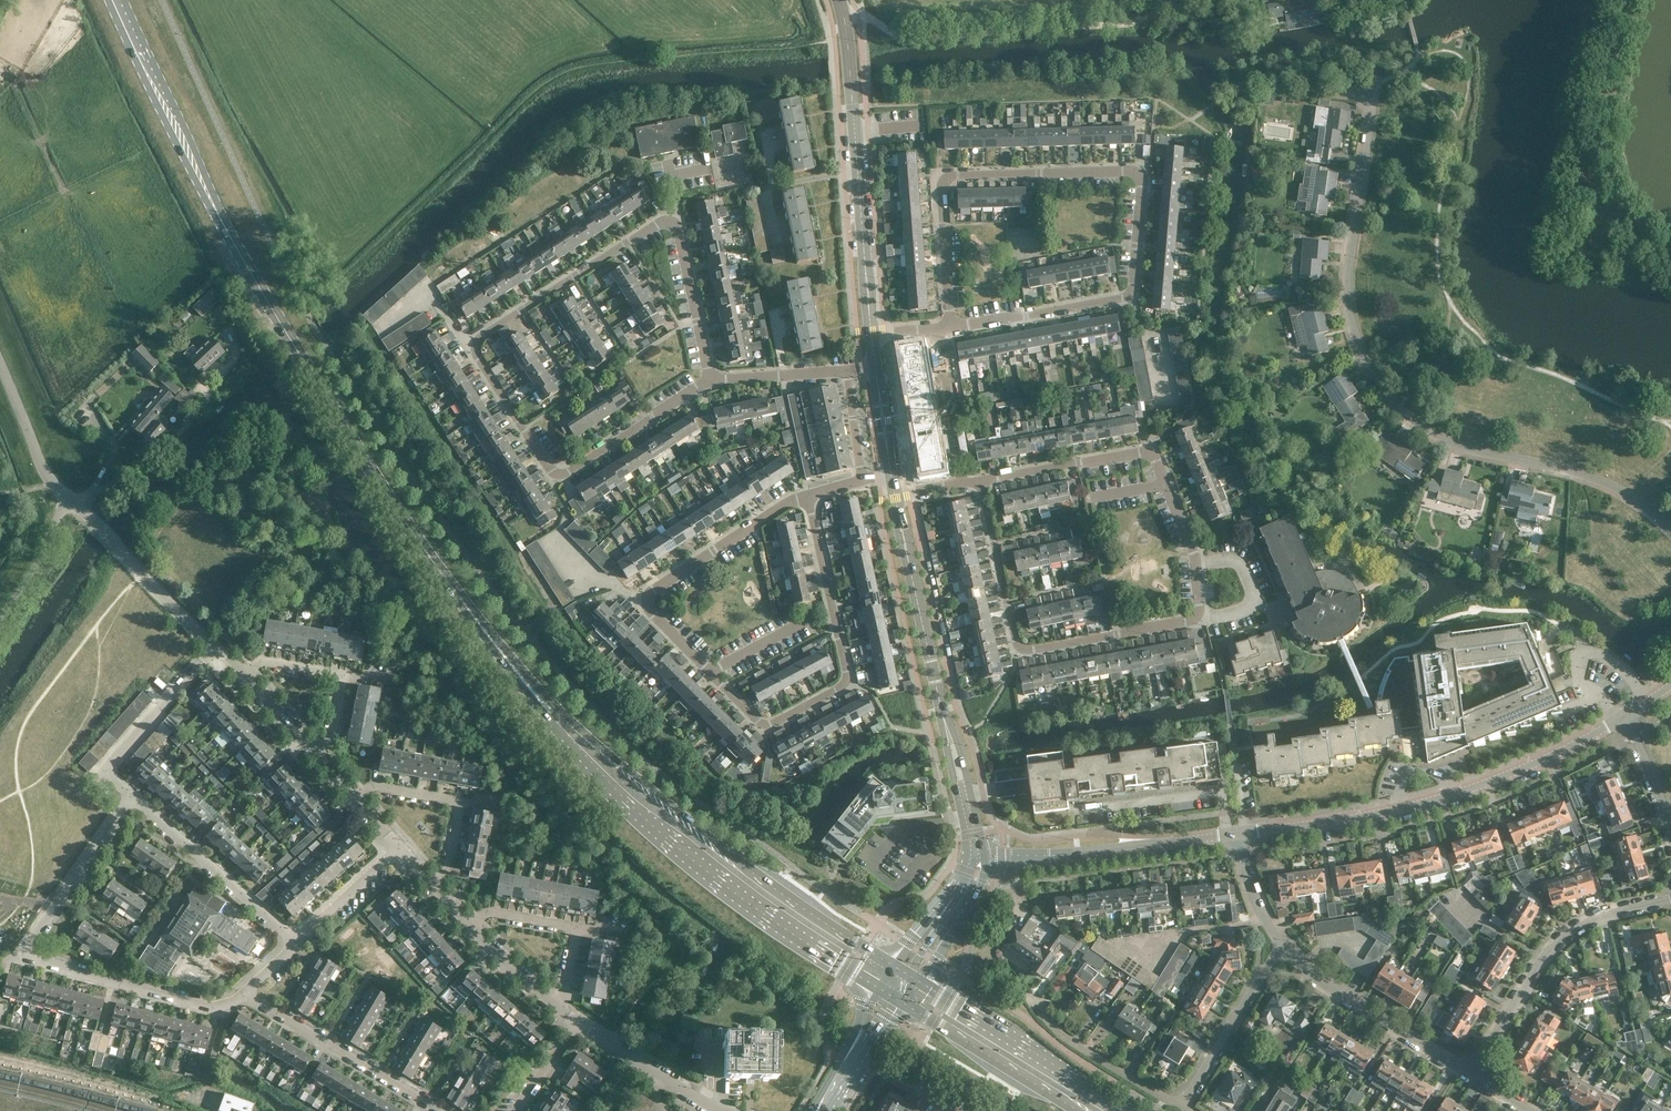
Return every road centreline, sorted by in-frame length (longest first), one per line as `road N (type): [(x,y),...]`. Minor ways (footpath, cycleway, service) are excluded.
road 1 (secondary): [(526,683),(418,540),(260,289),(189,160),(117,0)]
road 2 (residential): [(1670,531),(1635,500),(1573,469),(1435,434),(1389,402),(1363,365),(1345,280),(1368,93)]
road 3 (residential): [(951,329),(1131,295),(1138,176),(946,180),(950,313)]
road 4 (residential): [(983,483),(1017,644),(1034,653),(1196,618),(1194,552),(1150,456)]
road 5 (secondary): [(526,683),(588,765),(664,836),(736,895),(876,987)]
road 6 (secondary): [(890,964),(740,862),(526,683)]
road 7 (residential): [(807,497),(648,604),(765,727),(846,685)]
road 8 (tertiary): [(1239,833),(1451,794),(1624,717)]
road 9 (residential): [(476,347),(658,226),(672,226),(681,237),(710,379)]
road 10 (track): [(846,20),(872,20),(911,40),(1127,25),(1179,0)]
road 11 (tertiary): [(873,334),(840,0)]
road 12 (residential): [(710,379),(559,475),(476,347)]
road 13 (residential): [(1470,1072),(1543,956),(1566,935),(1594,915),(1670,899)]
road 14 (tertiary): [(985,857),(1076,856),(1239,833)]
road 15 (secondary): [(1129,1110),(918,982)]
road 16 (residential): [(30,957),(227,1015),(246,993)]
road 17 (residential): [(1281,948),(1470,1072)]
road 18 (residential): [(246,993),(439,1110)]
road 19 (unclassified): [(116,545),(52,483),(0,363)]
road 20 (residential): [(297,936),(133,797)]
road 21 (tertiary): [(940,701),(896,497)]
road 22 (secondary): [(901,1002),(1076,1110)]
road 23 (residential): [(133,797),(107,774),(210,648)]
road 24 (residential): [(30,957),(31,943),(133,797)]
road 25 (residential): [(846,685),(807,497)]
road 26 (residential): [(1179,1107),(1066,1038),(1028,993)]
road 27 (residential): [(1179,1107),(1281,948)]
road 28 (residential): [(1150,456),(983,483)]
road 29 (tertiary): [(985,857),(940,701)]
road 30 (tertiary): [(940,701),(967,858)]
road 31 (residential): [(961,484),(936,332)]
road 32 (tertiary): [(918,982),(977,893),(985,857)]
road 33 (residential): [(210,648),(116,545)]
road 34 (secondary): [(876,987),(811,1110)]
road 35 (residential): [(848,371),(710,379)]
road 36 (residential): [(297,936),(399,848)]
road 37 (secondary): [(828,1110),(901,1002)]
road 38 (residential): [(1670,837),(1624,717)]
road 39 (residential): [(1239,833),(1257,906),(1281,948)]
road 40 (tertiary): [(964,869),(890,964)]
road 41 (tertiary): [(964,869),(909,976)]

